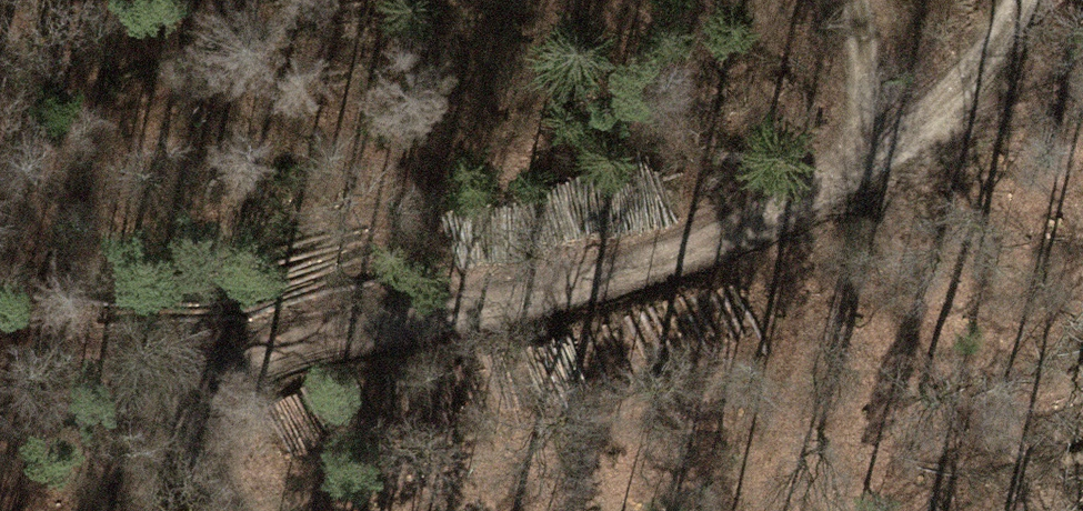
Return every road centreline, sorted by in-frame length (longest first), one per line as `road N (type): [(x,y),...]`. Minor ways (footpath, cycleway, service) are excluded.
road 1 (track): [(835,0),(887,171),(730,241),(557,291),(319,324),(233,354),(200,384),(199,454),(232,510)]
road 2 (track): [(1033,0),(887,171)]
road 3 (track): [(200,384),(97,389),(0,430)]

